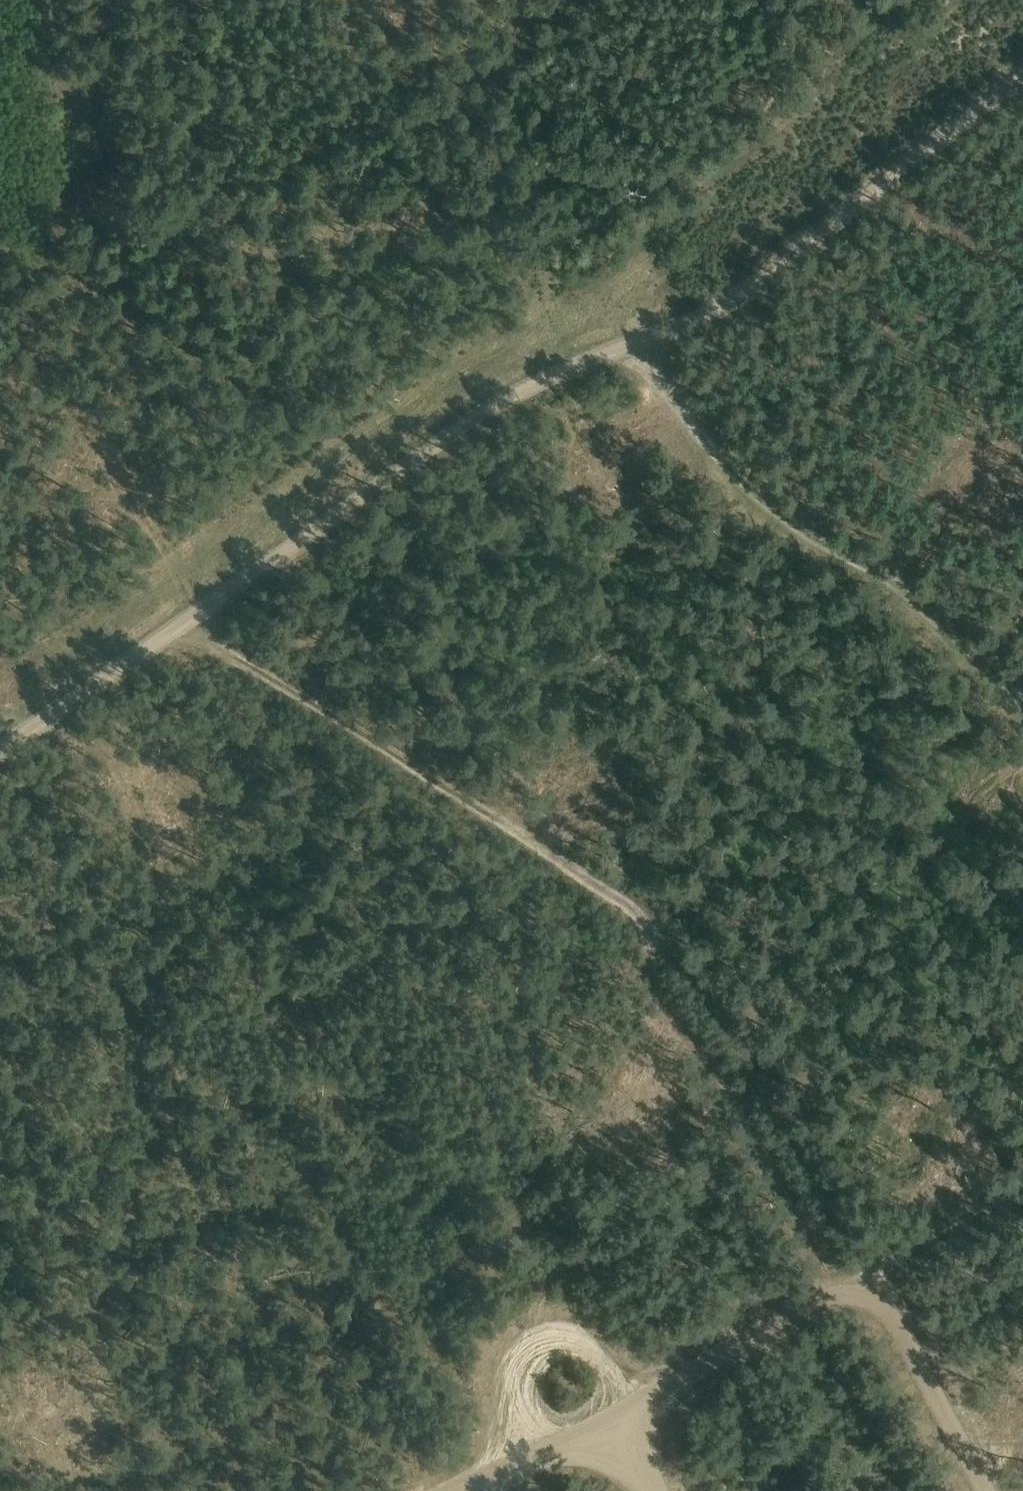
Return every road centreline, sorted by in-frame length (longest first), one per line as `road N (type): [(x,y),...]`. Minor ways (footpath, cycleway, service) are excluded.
road 1 (unclassified): [(0,736),(441,455),(691,342),(1022,98)]

